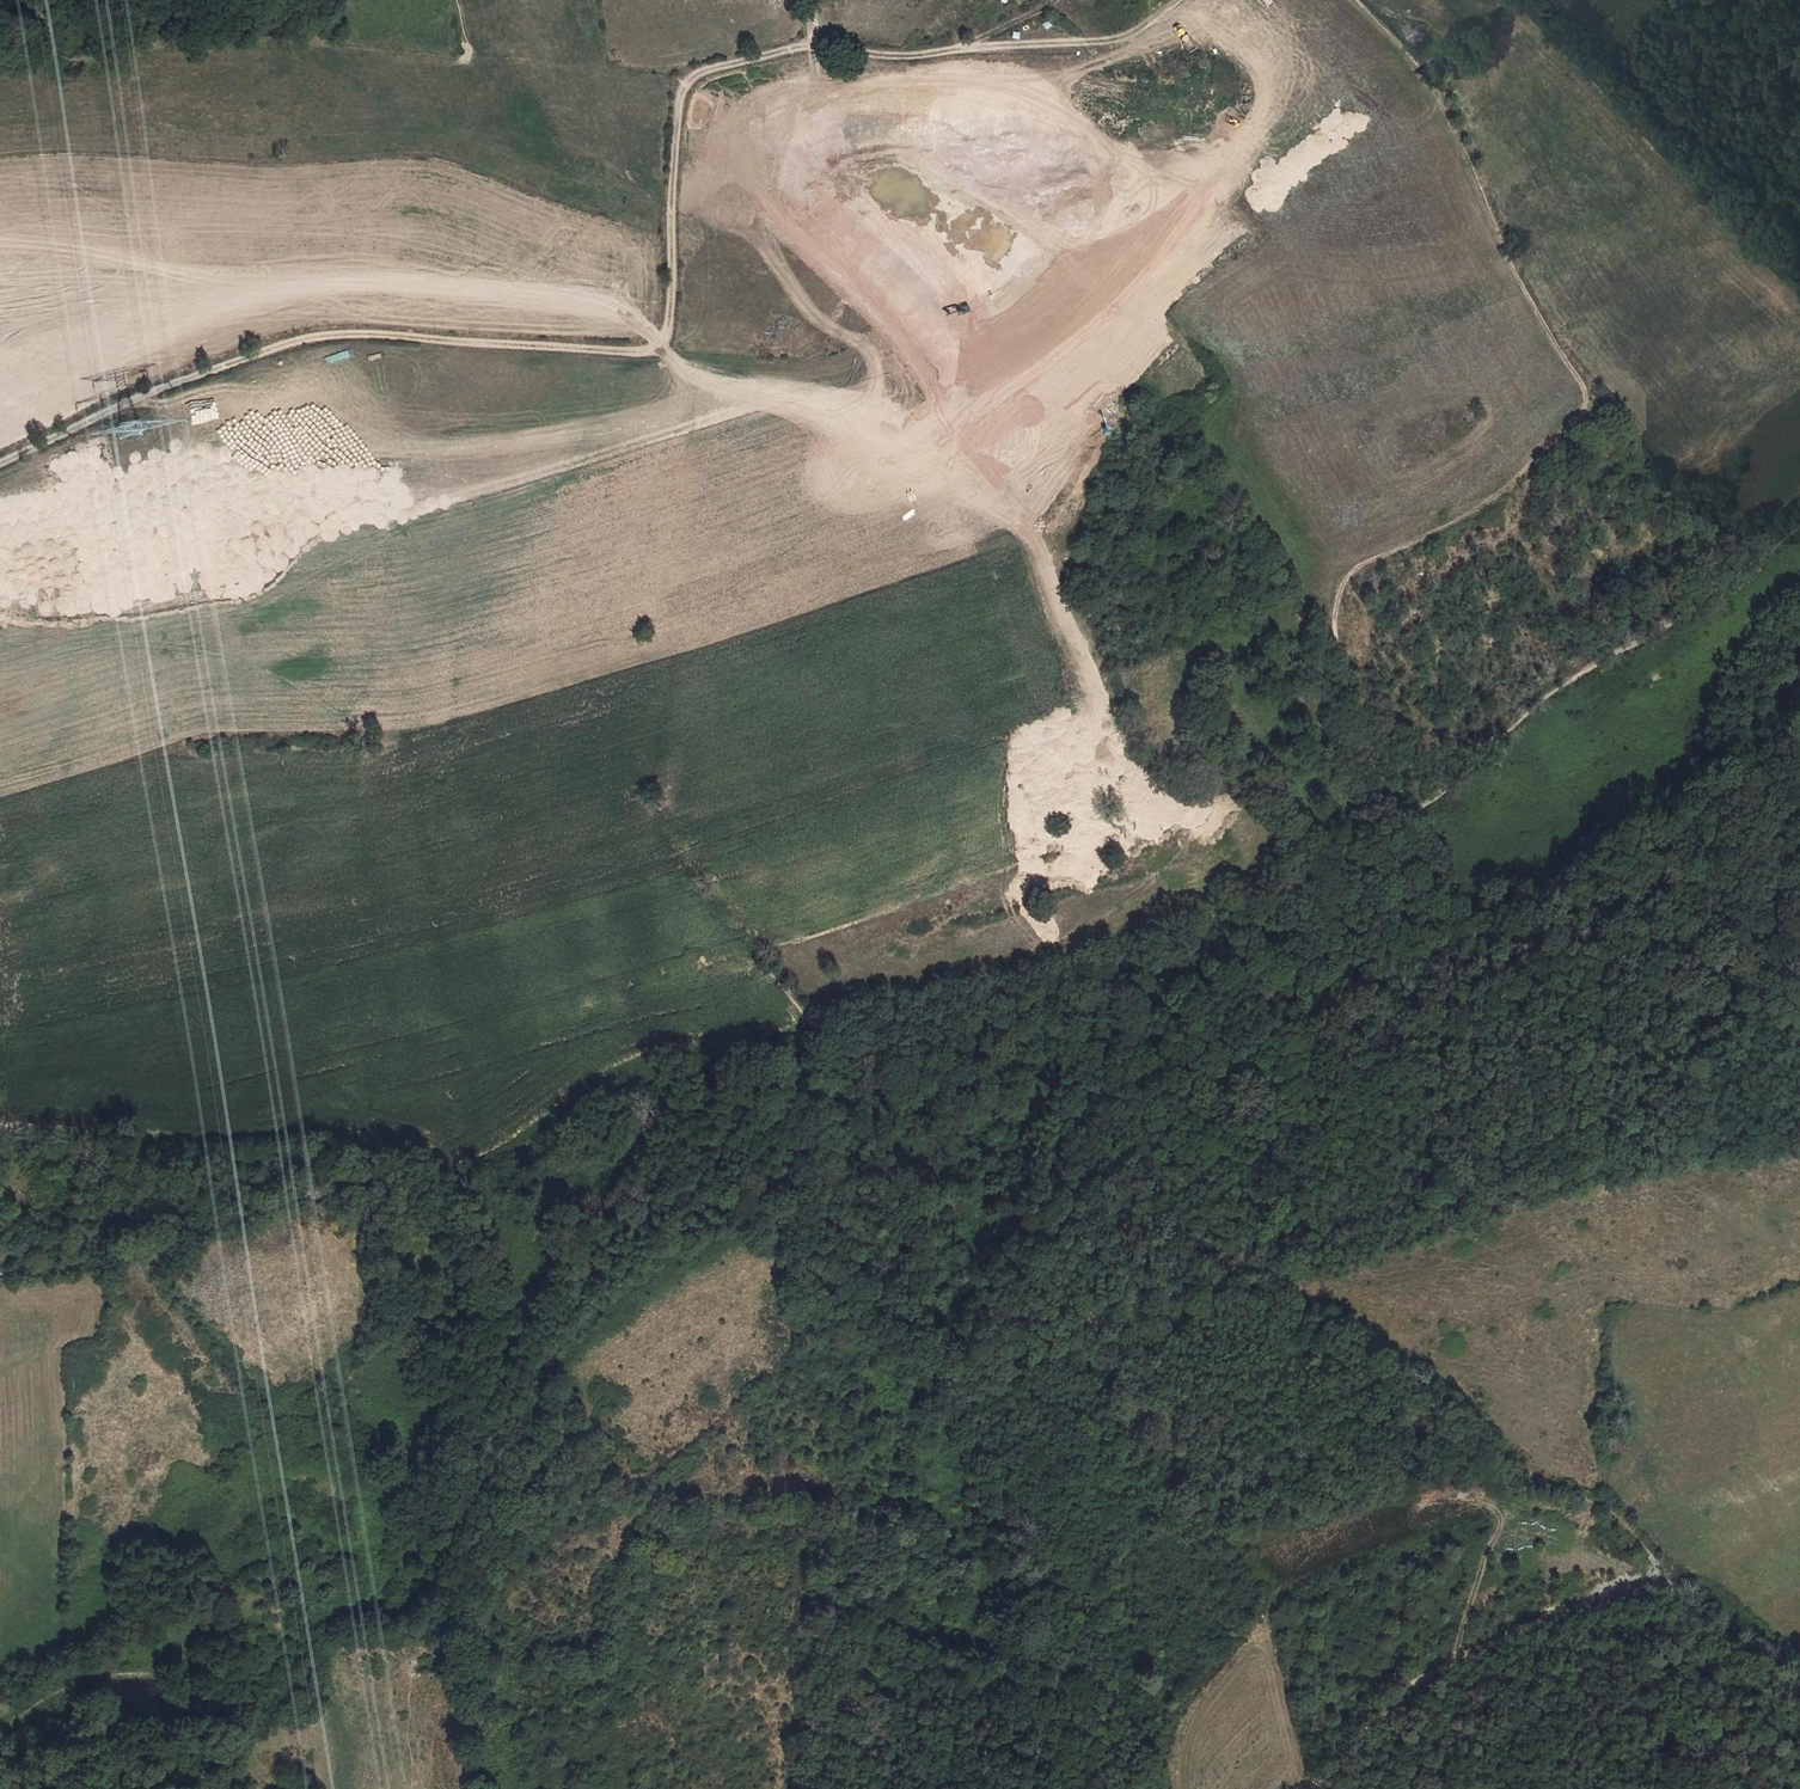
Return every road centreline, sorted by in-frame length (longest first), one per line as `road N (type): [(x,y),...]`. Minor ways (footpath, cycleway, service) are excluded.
road 1 (track): [(0,463),(148,393),(298,339),(341,333),(651,351),(666,338),(671,304),(678,100),(698,72),(802,46),(918,55),(1118,38),(1175,0)]
road 2 (track): [(684,1071),(743,1082),(873,1015),(1029,985),(1219,913),(1399,823),(1534,708),(1676,622),(1799,525)]
road 3 (track): [(1354,0),(1433,89),(1513,275),(1587,398),(1516,481),(1466,518),(1347,576),(1335,614),(1336,643),(1359,685),(1355,713),(1399,823)]
road 4 (track): [(1305,1788),(1420,1681),(1485,1640),(1666,1577),(1724,1631),(1799,1663)]

